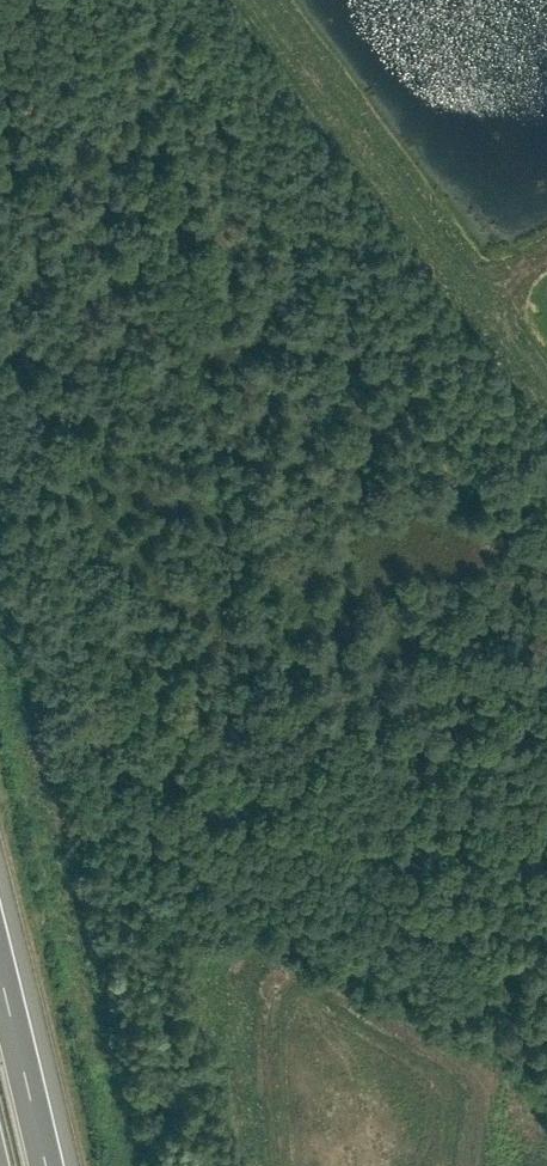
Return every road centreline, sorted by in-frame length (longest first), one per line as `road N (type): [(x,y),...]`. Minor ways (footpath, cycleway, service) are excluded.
road 1 (motorway): [(46,1165),(0,975)]

